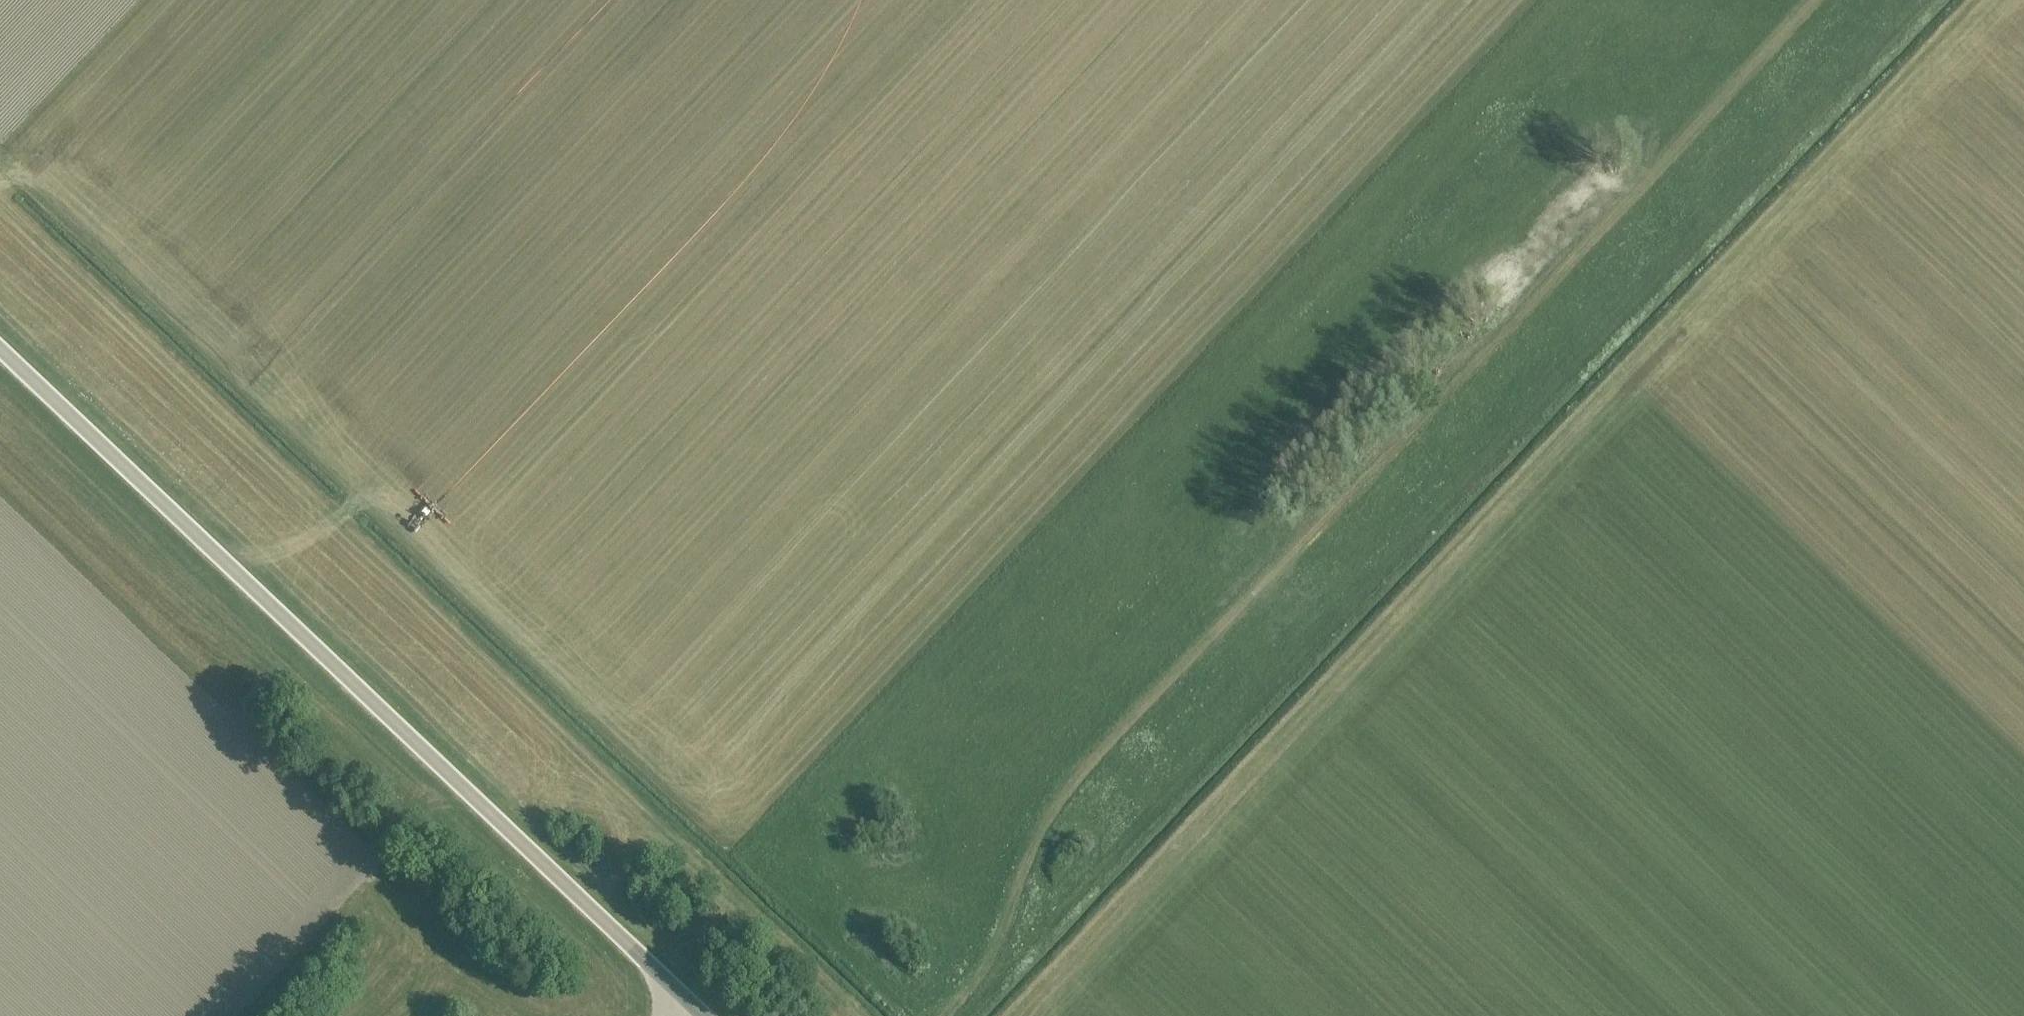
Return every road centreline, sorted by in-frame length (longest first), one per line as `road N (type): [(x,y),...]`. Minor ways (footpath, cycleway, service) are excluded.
road 1 (track): [(1813,0),(1049,812),(994,950),(949,1015)]
road 2 (tertiary): [(702,1015),(0,357)]

